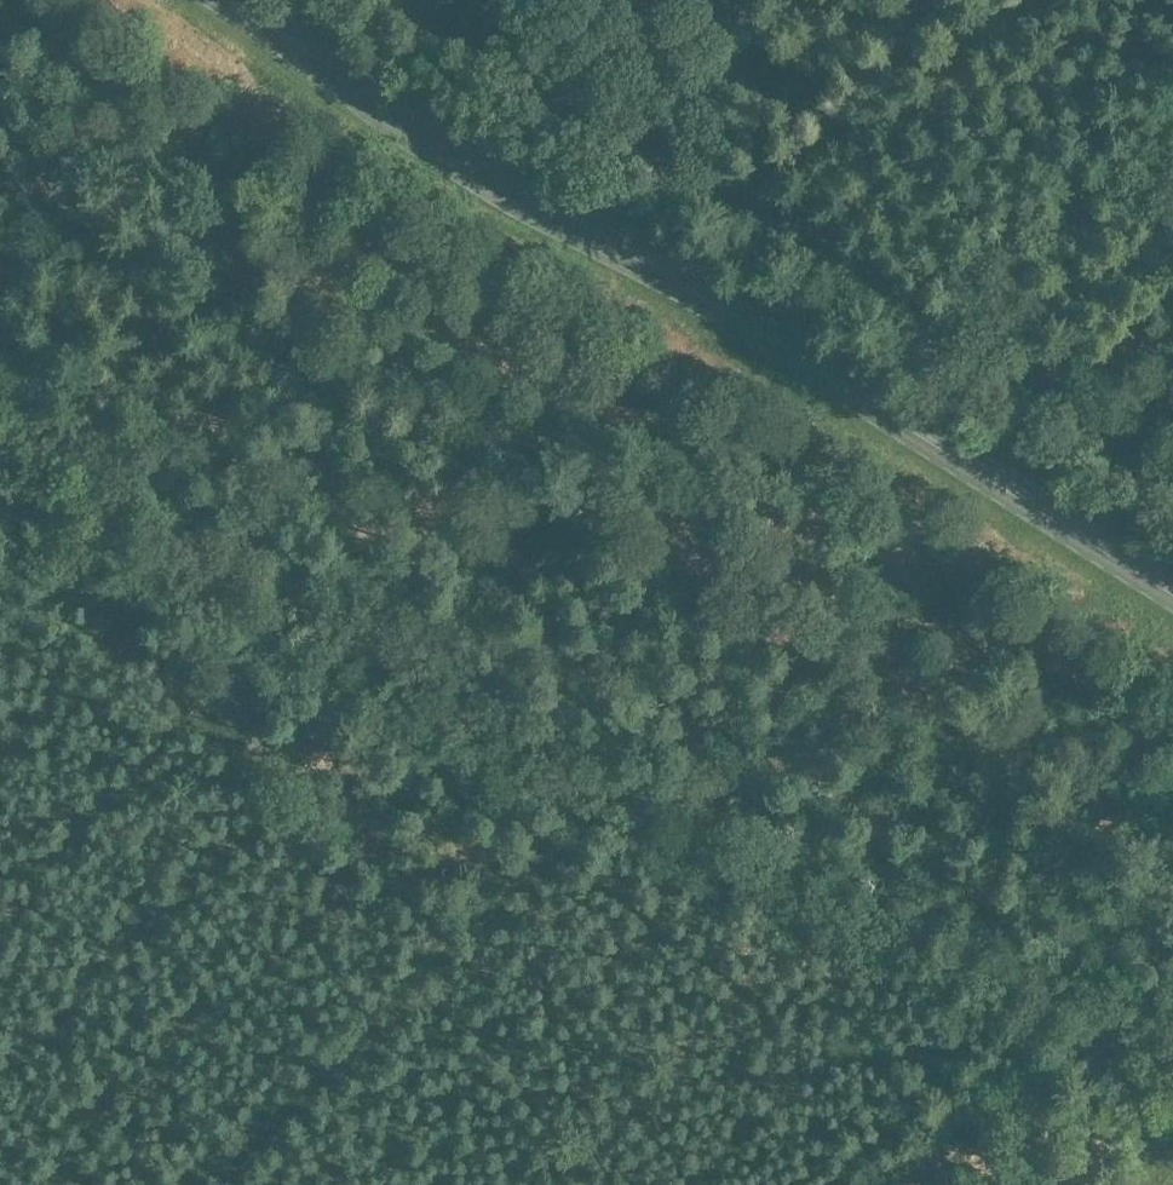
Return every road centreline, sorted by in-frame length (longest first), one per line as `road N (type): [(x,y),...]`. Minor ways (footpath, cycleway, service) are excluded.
road 1 (track): [(1172,1056),(620,775),(160,518),(0,370)]
road 2 (primary): [(1172,592),(229,0)]
road 3 (unclassified): [(1172,469),(425,0)]
road 4 (track): [(198,1184),(597,810),(620,775)]
road 5 (track): [(698,169),(783,82),(892,0)]
road 6 (track): [(906,1184),(944,1145),(1082,1050)]

